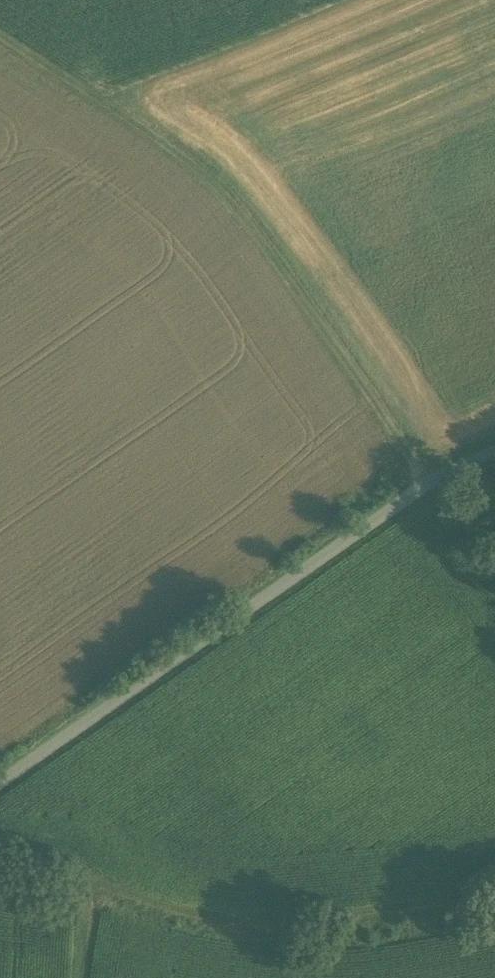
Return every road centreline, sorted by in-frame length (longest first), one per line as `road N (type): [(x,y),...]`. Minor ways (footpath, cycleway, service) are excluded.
road 1 (track): [(425,484),(229,195),(193,158),(0,32)]
road 2 (unclassified): [(0,783),(434,478),(494,454)]
road 3 (track): [(0,862),(79,874),(215,921),(288,924),(494,893)]

